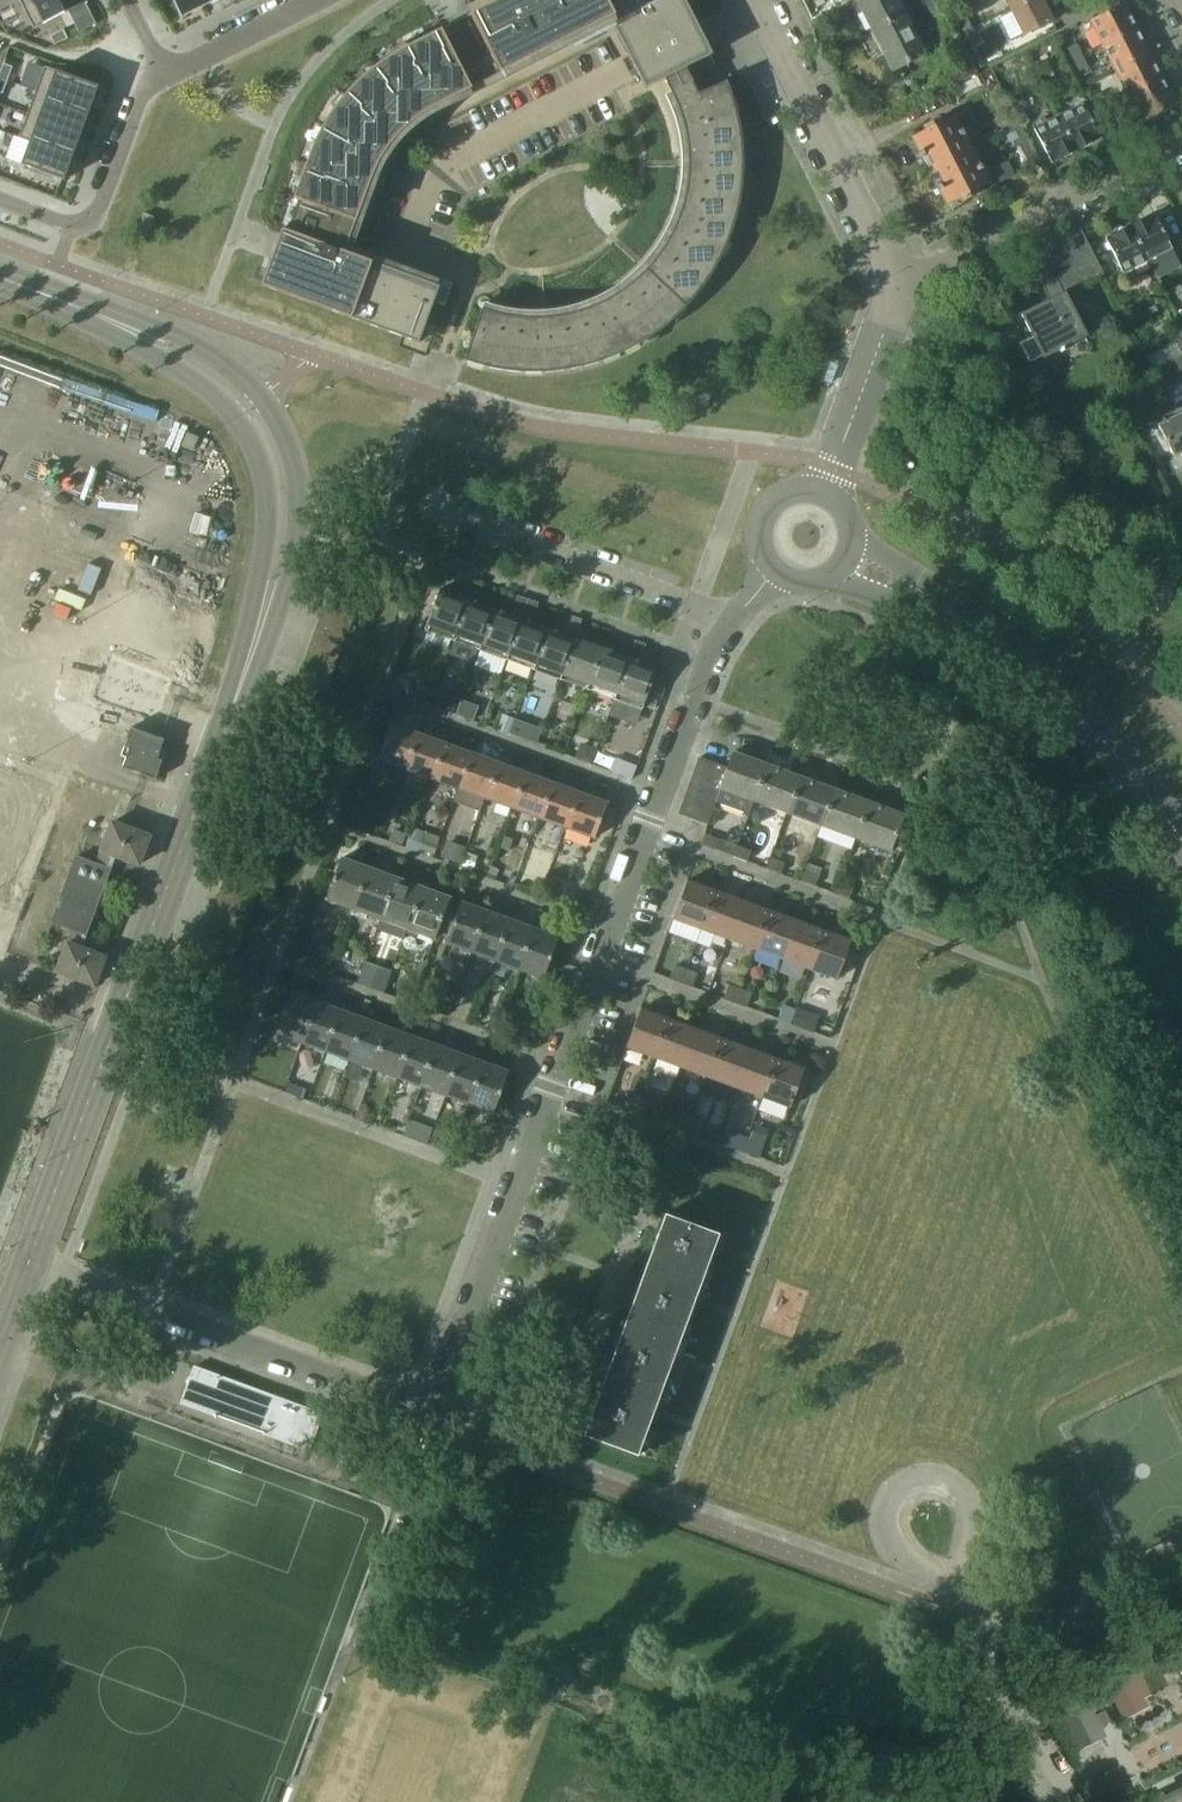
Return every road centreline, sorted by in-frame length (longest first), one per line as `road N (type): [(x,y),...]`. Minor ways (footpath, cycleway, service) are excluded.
road 1 (tertiary): [(30,1271),(279,568),(286,503),(271,444),(227,383),(149,339),(0,280)]
road 2 (residential): [(430,1419),(712,663),(773,570)]
road 3 (residential): [(430,1419),(30,1271)]
road 4 (residential): [(891,297),(885,251),(755,0)]
road 5 (residential): [(891,297),(1181,146)]
road 6 (residential): [(951,1576),(892,1549),(880,1524),(892,1487),(926,1478),(955,1493),(965,1512),(960,1555)]
road 7 (residential): [(163,76),(139,97),(95,217),(69,226),(0,201)]
road 8 (residential): [(1064,1801),(951,1576)]
road 9 (unclassified): [(1158,811),(1075,713),(996,646)]
road 10 (unclassified): [(822,492),(891,297)]
road 11 (unclassified): [(827,578),(996,646)]
road 12 (unclassified): [(996,646),(952,602),(853,537)]
road 13 (residential): [(163,76),(311,0)]
road 14 (unclassified): [(822,492),(787,492),(769,506),(758,539),(773,570)]

